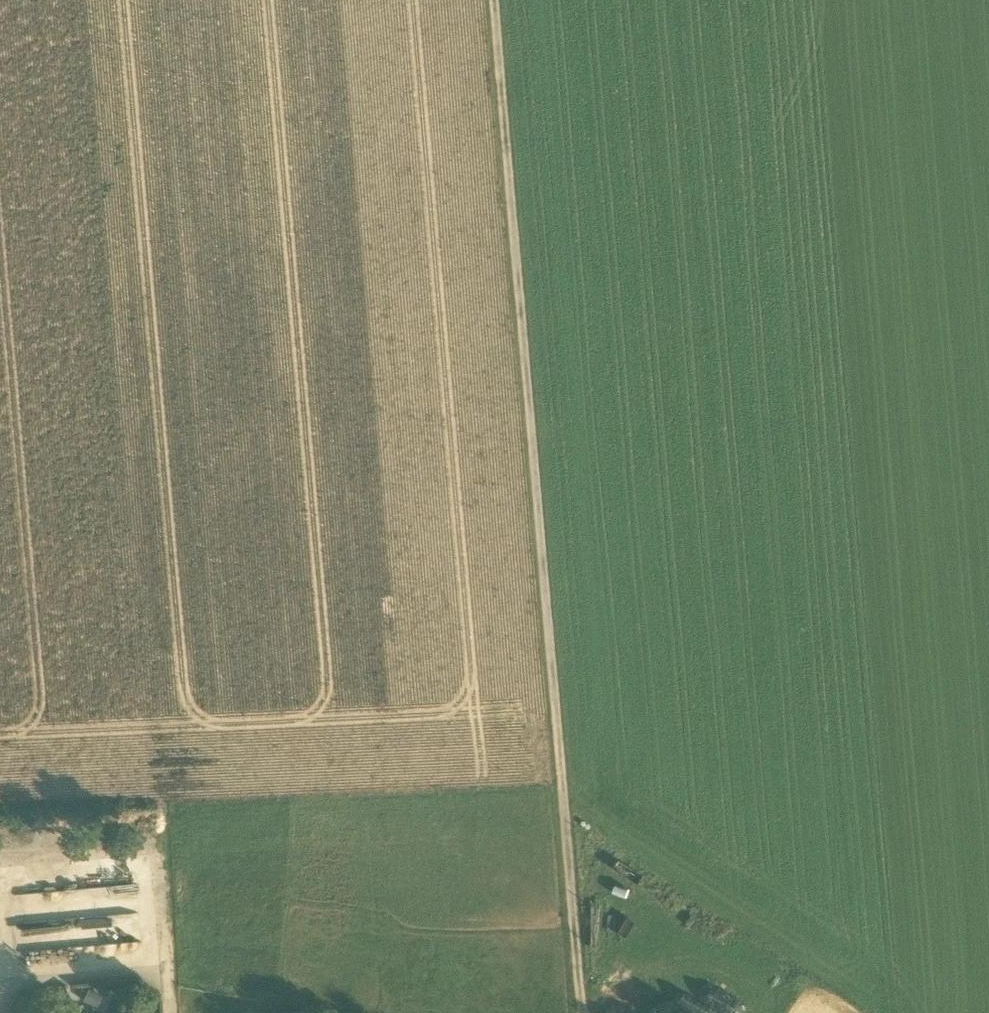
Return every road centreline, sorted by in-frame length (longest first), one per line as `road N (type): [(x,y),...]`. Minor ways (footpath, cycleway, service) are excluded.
road 1 (track): [(500,0),(584,1012)]

